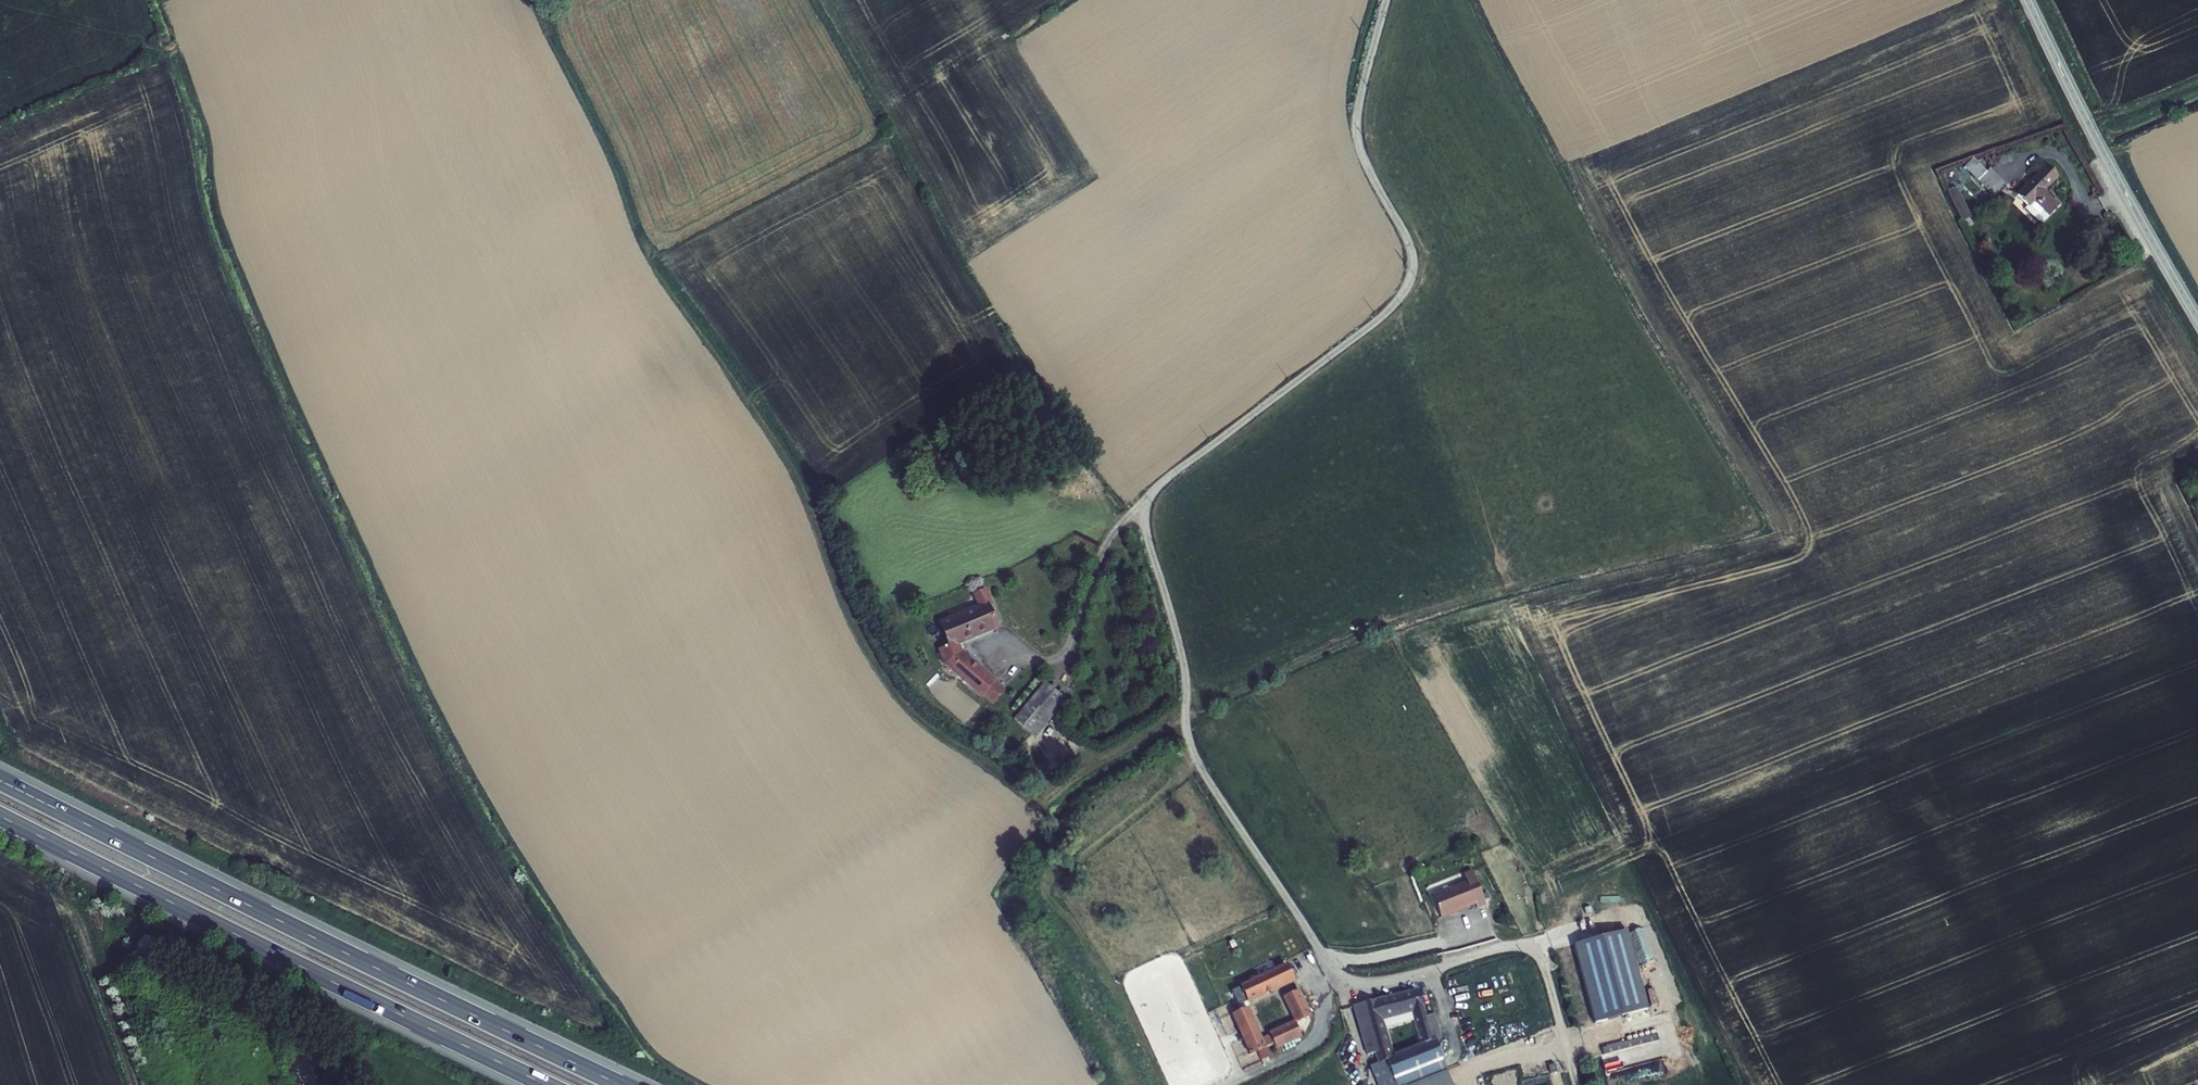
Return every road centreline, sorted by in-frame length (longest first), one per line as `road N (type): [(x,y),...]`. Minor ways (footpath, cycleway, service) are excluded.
road 1 (unclassified): [(1386,0),(1357,130),(1410,248),(1408,286),(1379,319),(1159,485),(1146,526),(1185,668),(1192,749),(1330,964),(1370,982),(1501,947),(1534,951),(1577,1084)]
road 2 (motorway): [(622,1084),(0,780)]
road 3 (motorway): [(0,816),(548,1084)]
road 4 (tertiary): [(2197,319),(2029,0)]

